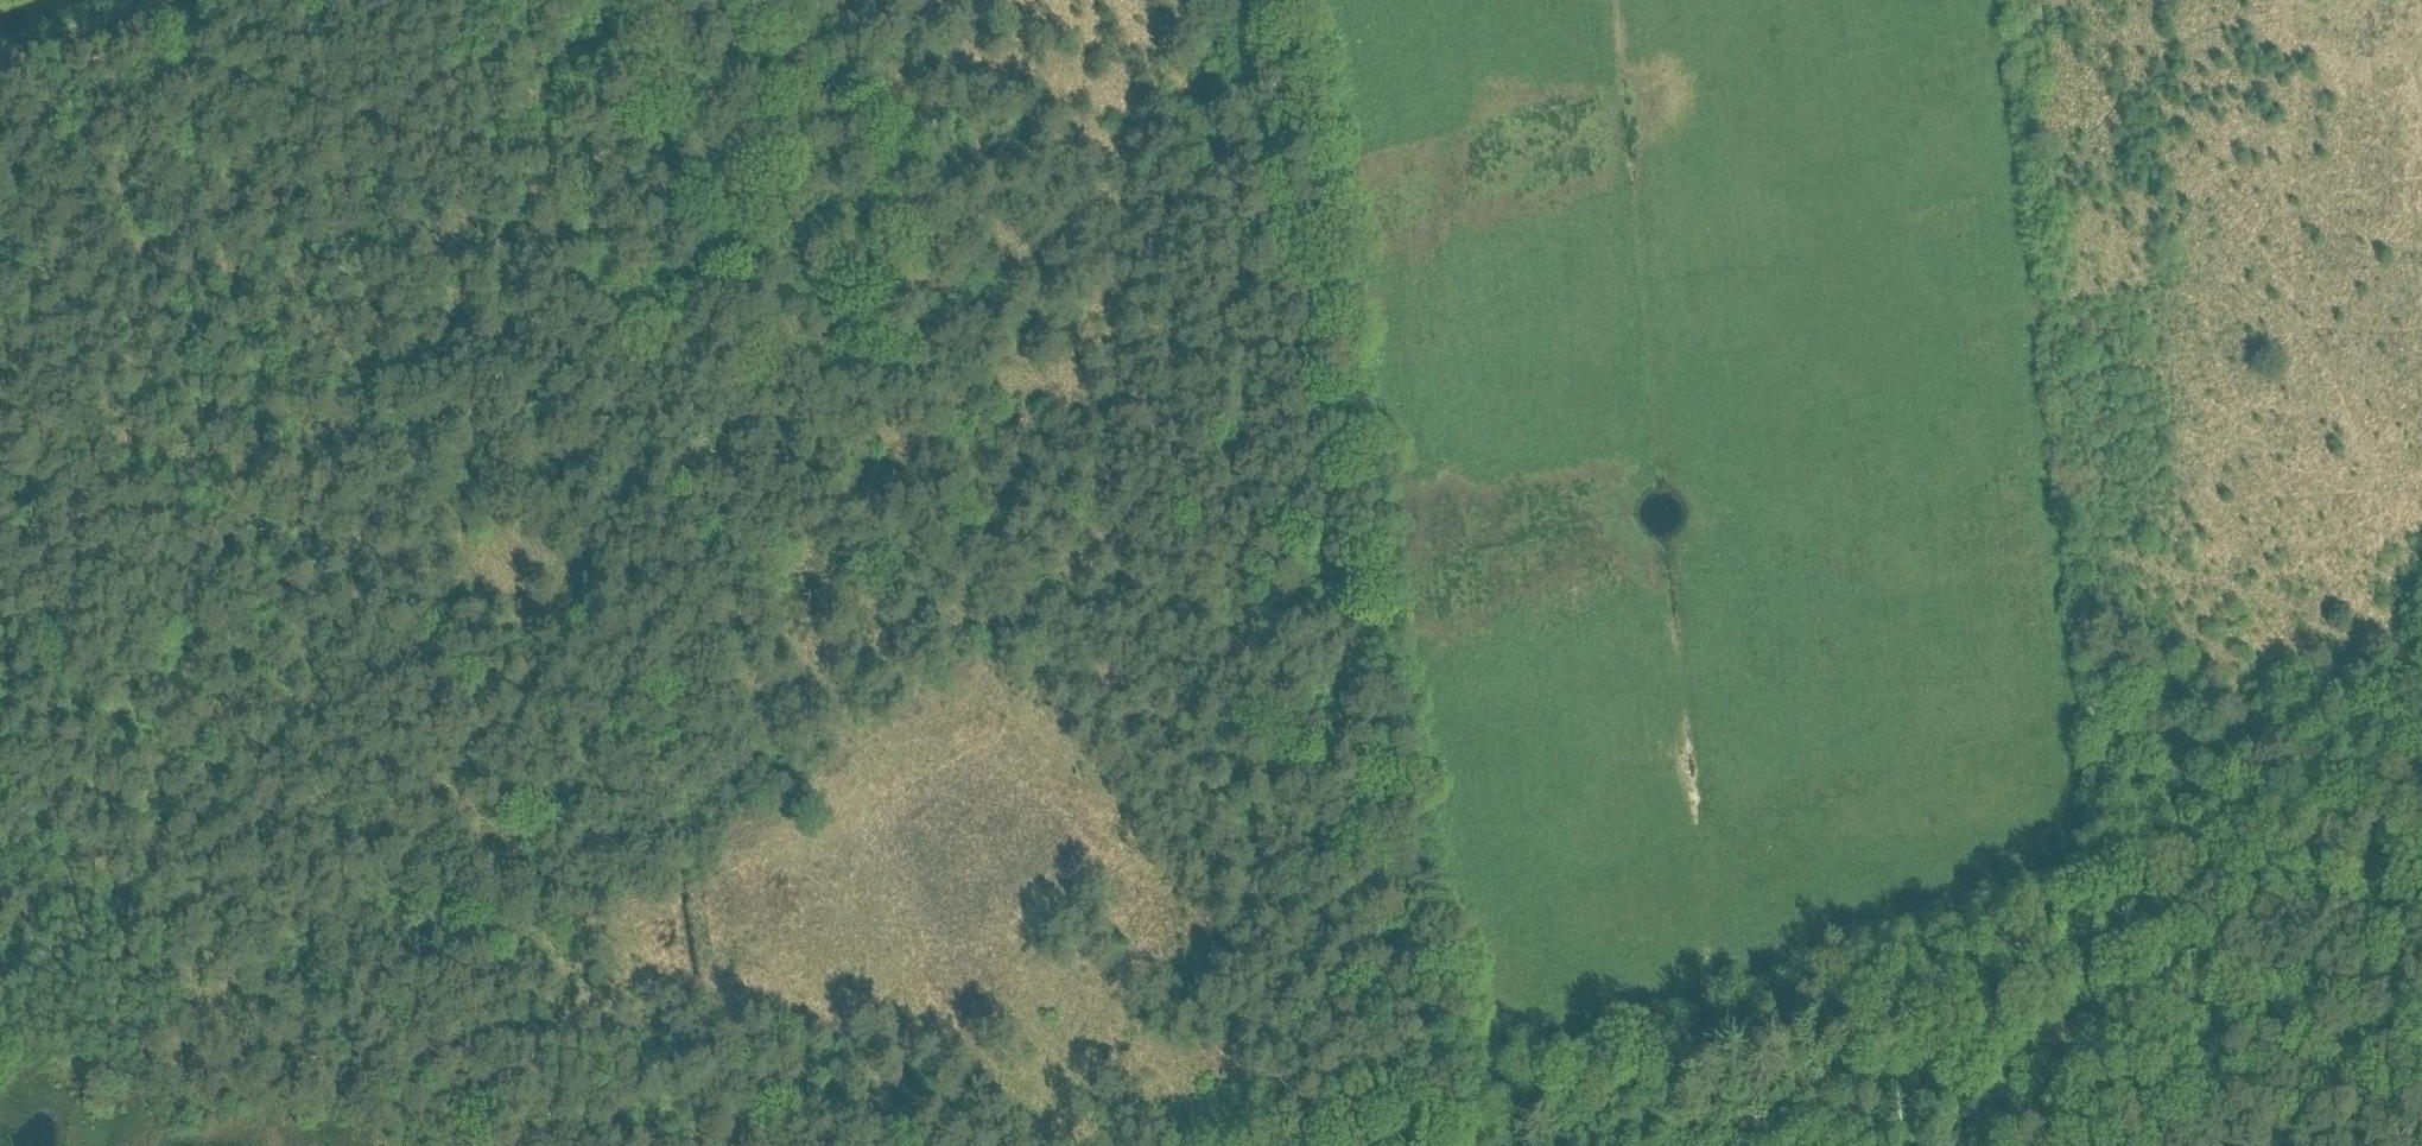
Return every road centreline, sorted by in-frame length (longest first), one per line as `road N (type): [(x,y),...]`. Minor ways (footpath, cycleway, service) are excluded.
road 1 (track): [(0,66),(161,0)]

